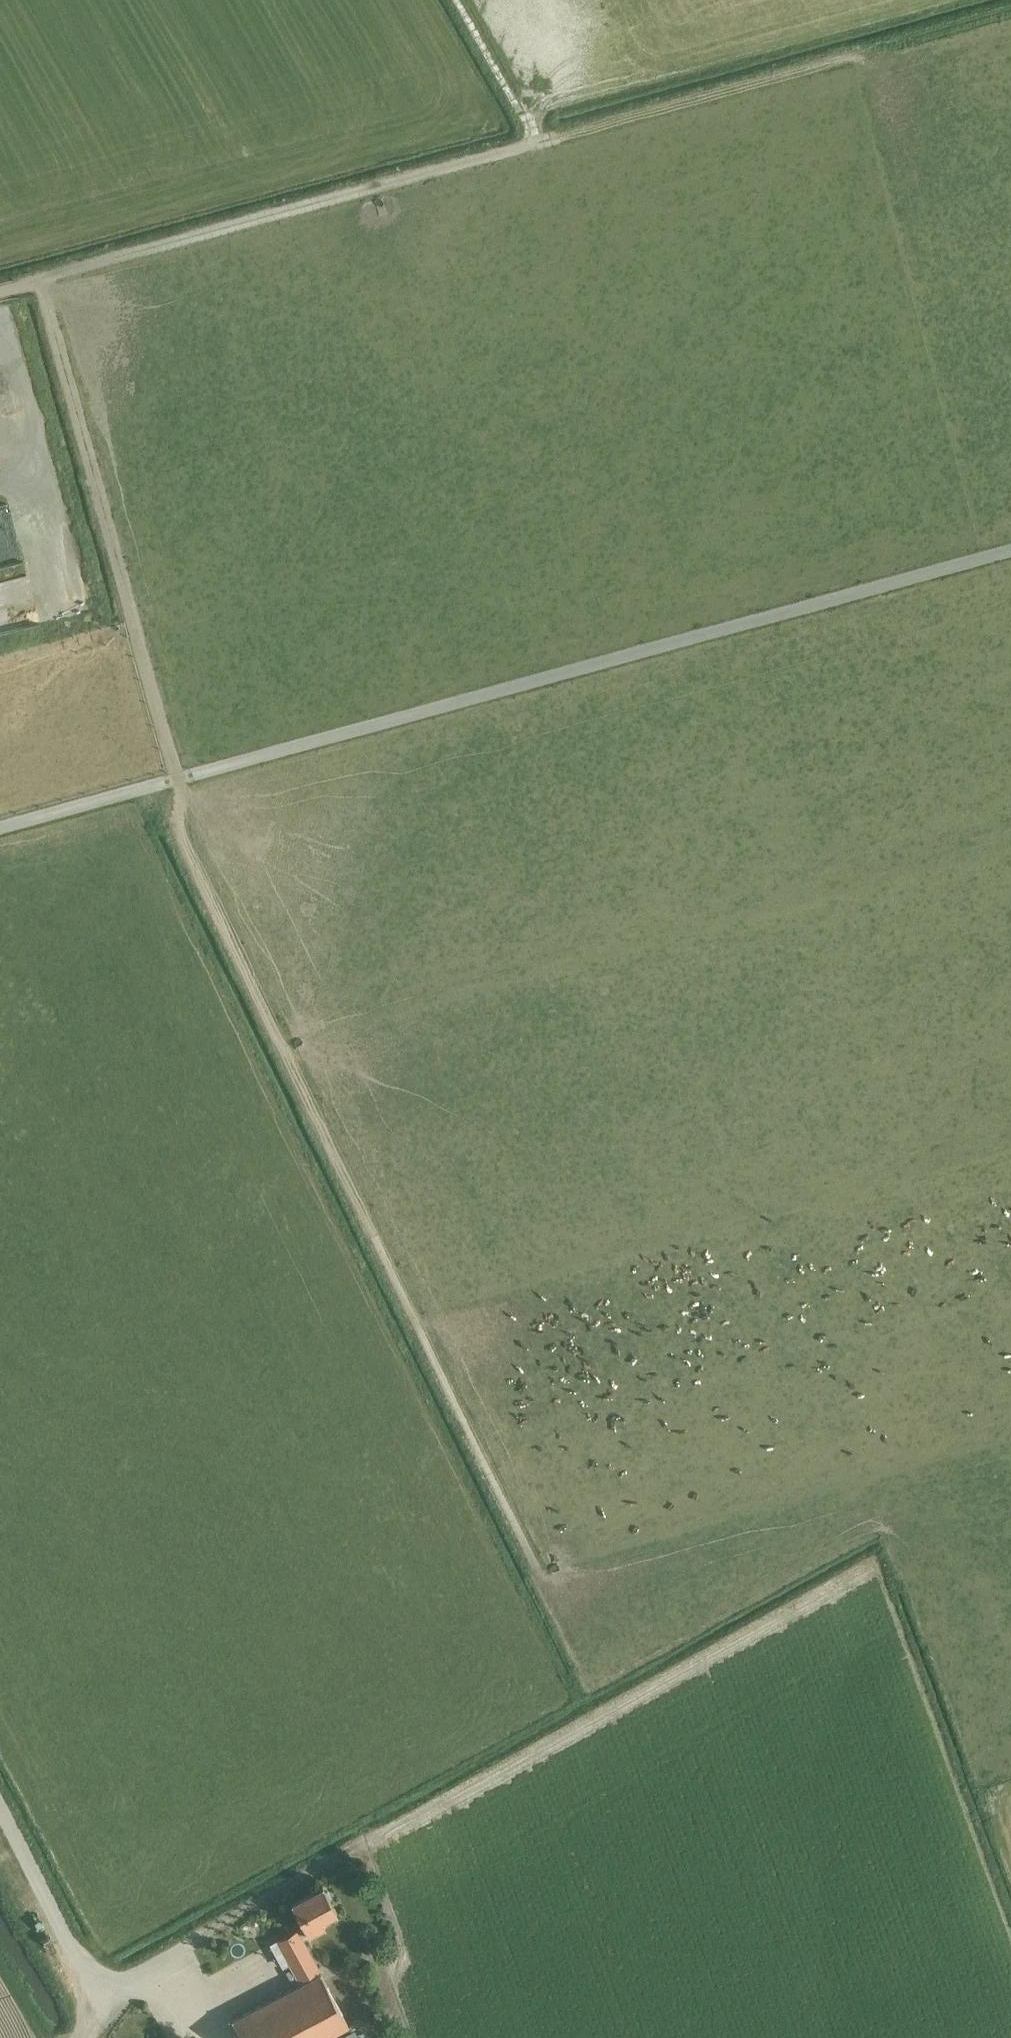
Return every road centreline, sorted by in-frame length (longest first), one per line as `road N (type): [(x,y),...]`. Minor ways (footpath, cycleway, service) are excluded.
road 1 (track): [(1010,552),(0,827)]
road 2 (unclassified): [(191,1952),(131,1983),(92,1974),(0,1807)]

